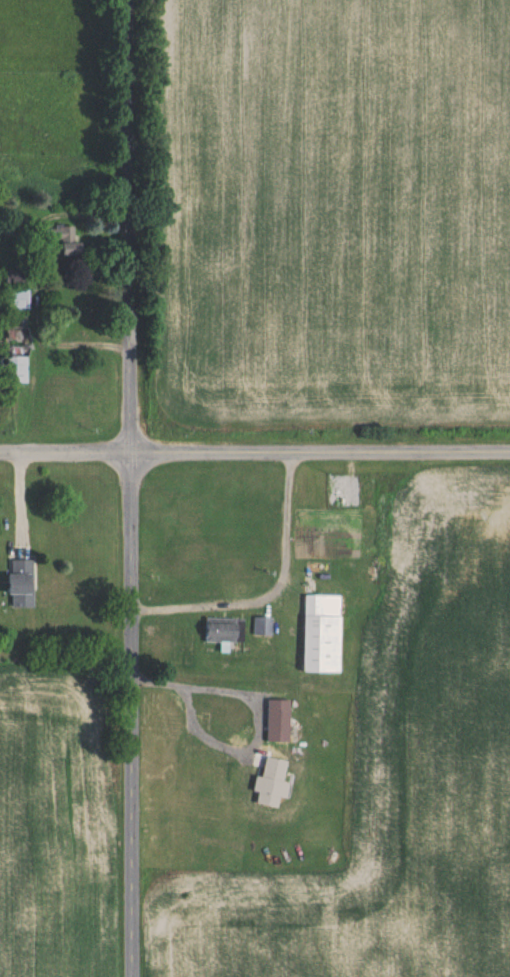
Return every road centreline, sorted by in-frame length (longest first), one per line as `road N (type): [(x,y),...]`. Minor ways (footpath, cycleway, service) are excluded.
road 1 (tertiary): [(131,0),(136,976)]
road 2 (tertiary): [(509,455),(0,459)]

